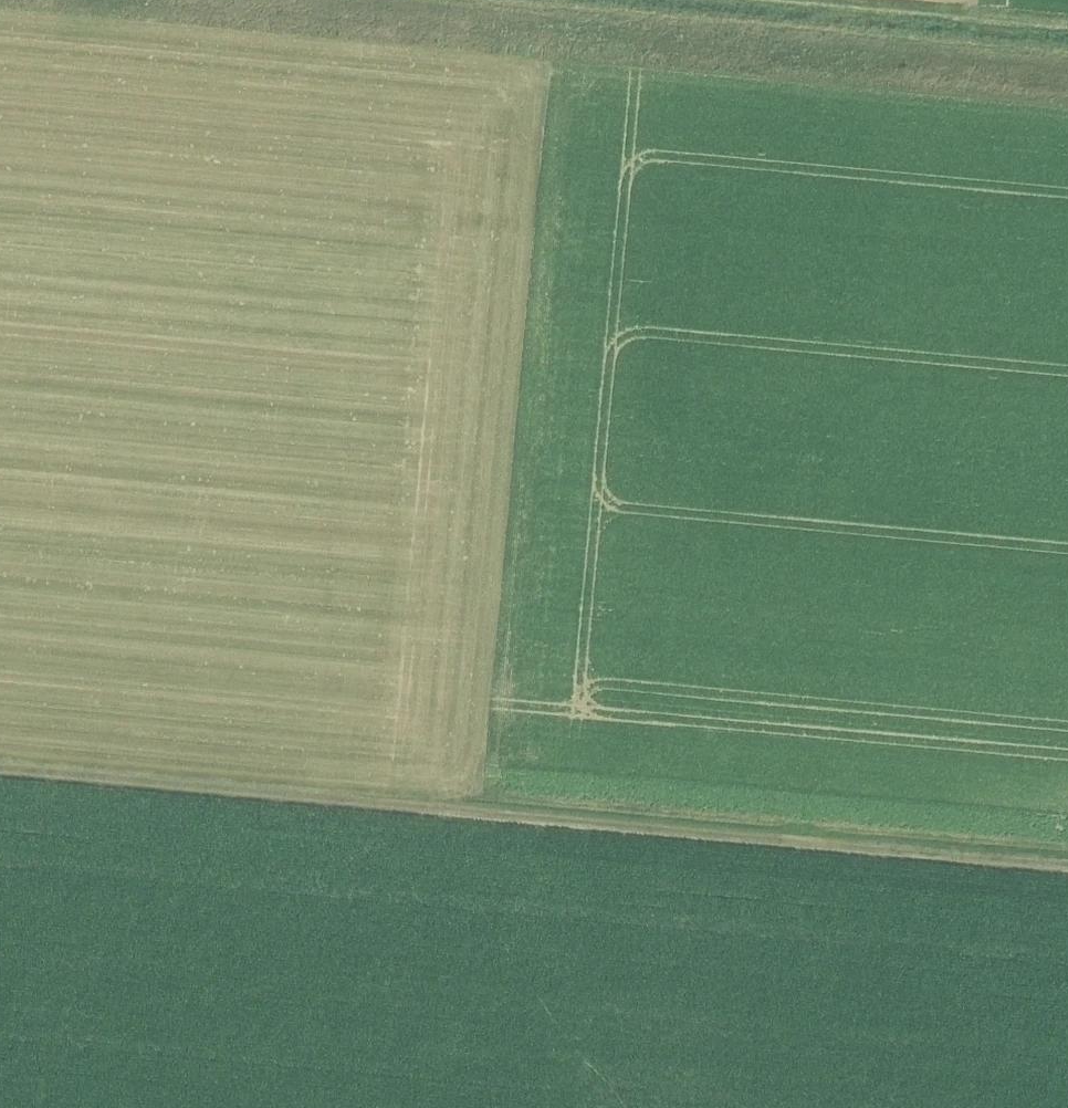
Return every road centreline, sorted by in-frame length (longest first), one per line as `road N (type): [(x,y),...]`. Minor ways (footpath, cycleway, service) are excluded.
road 1 (track): [(0,766),(1067,866)]

